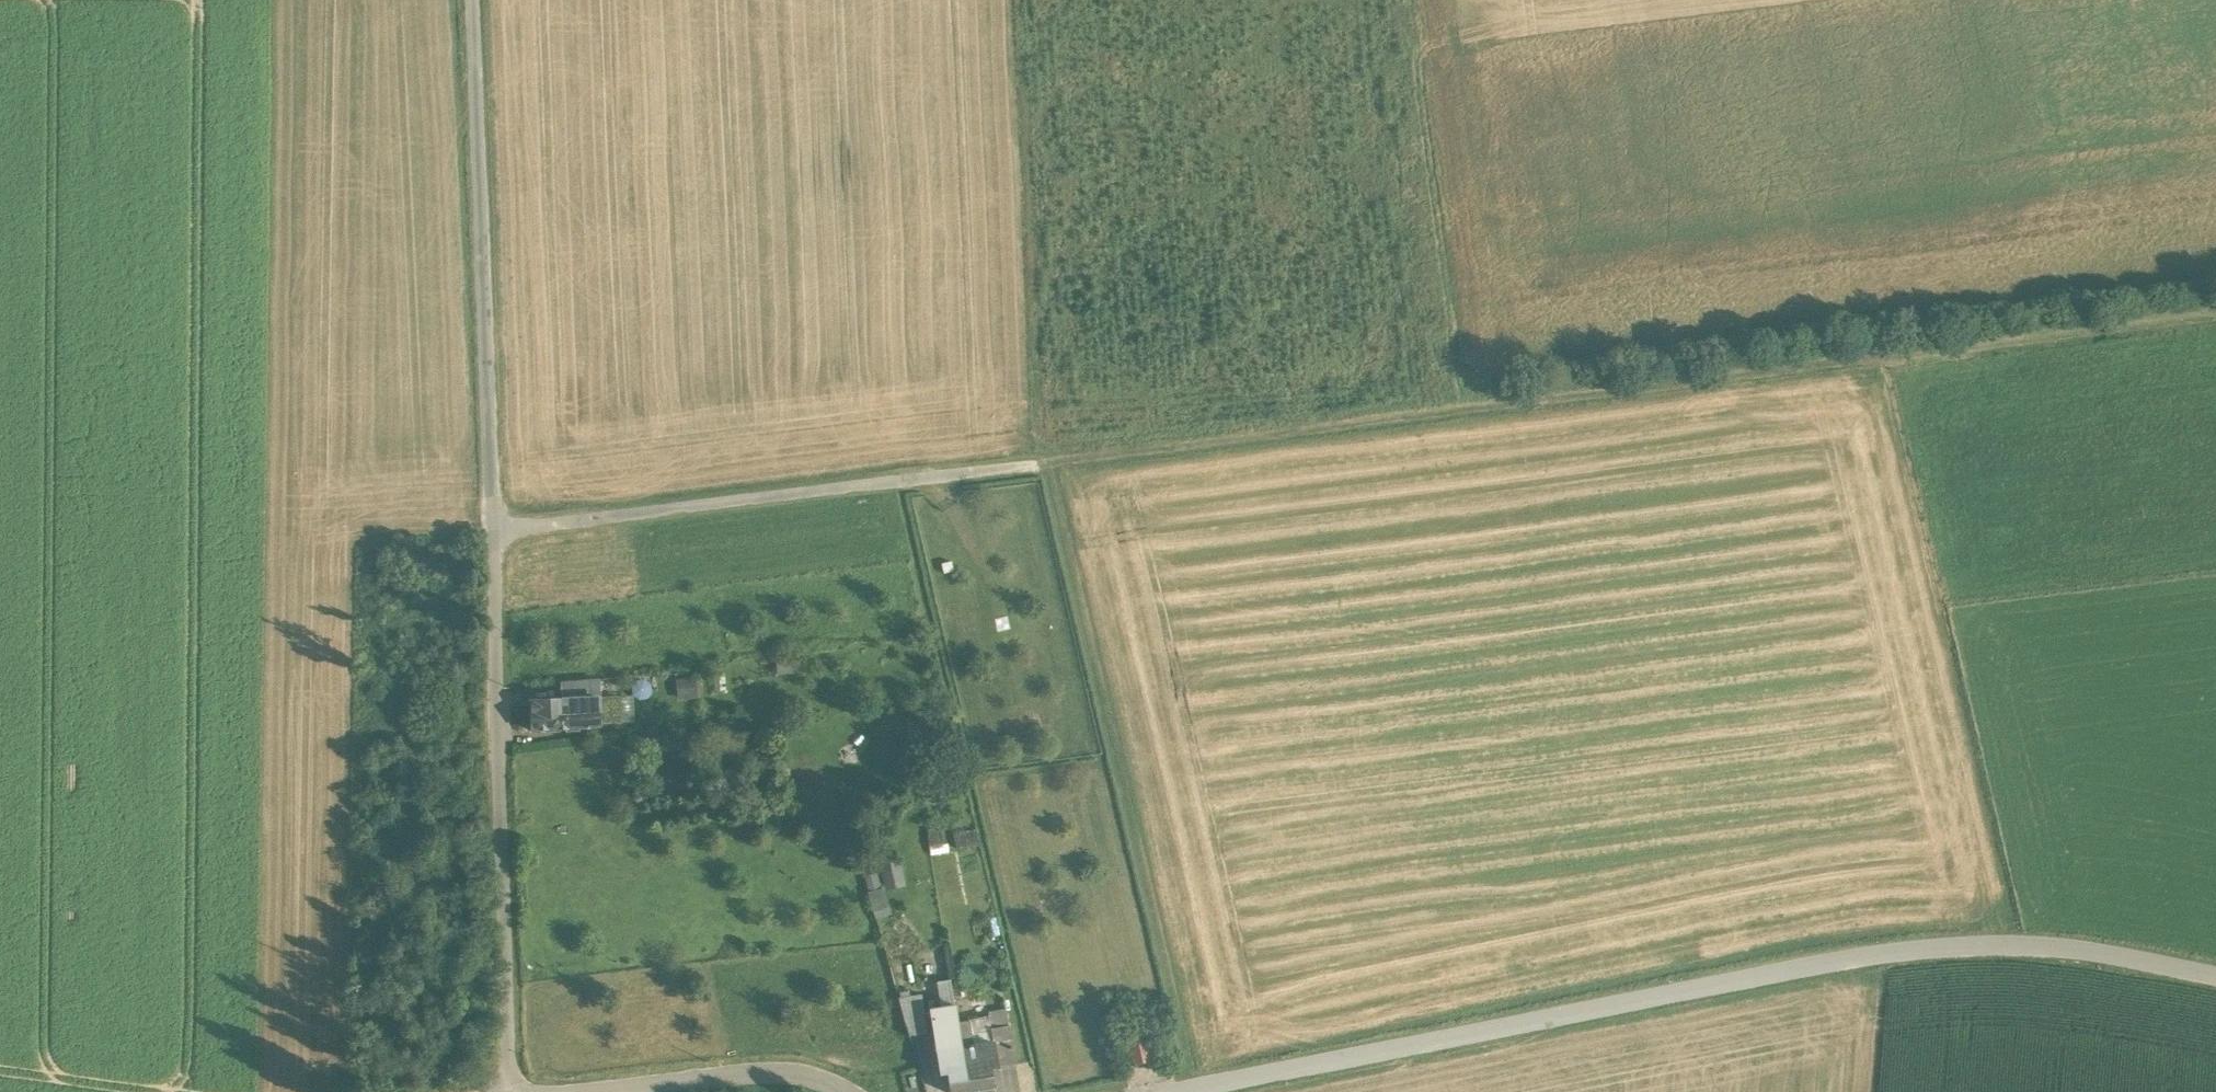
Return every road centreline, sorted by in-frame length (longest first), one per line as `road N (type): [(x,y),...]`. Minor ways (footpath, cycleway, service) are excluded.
road 1 (track): [(2215,313),(1045,462)]
road 2 (track): [(508,1091),(497,532),(473,0)]
road 3 (tertiary): [(1176,1091),(1885,951),(2038,945),(2215,976)]
road 4 (track): [(497,532),(941,477)]
road 5 (residential): [(583,1091),(794,1070),(846,1091)]
road 6 (track): [(941,477),(1000,611)]

